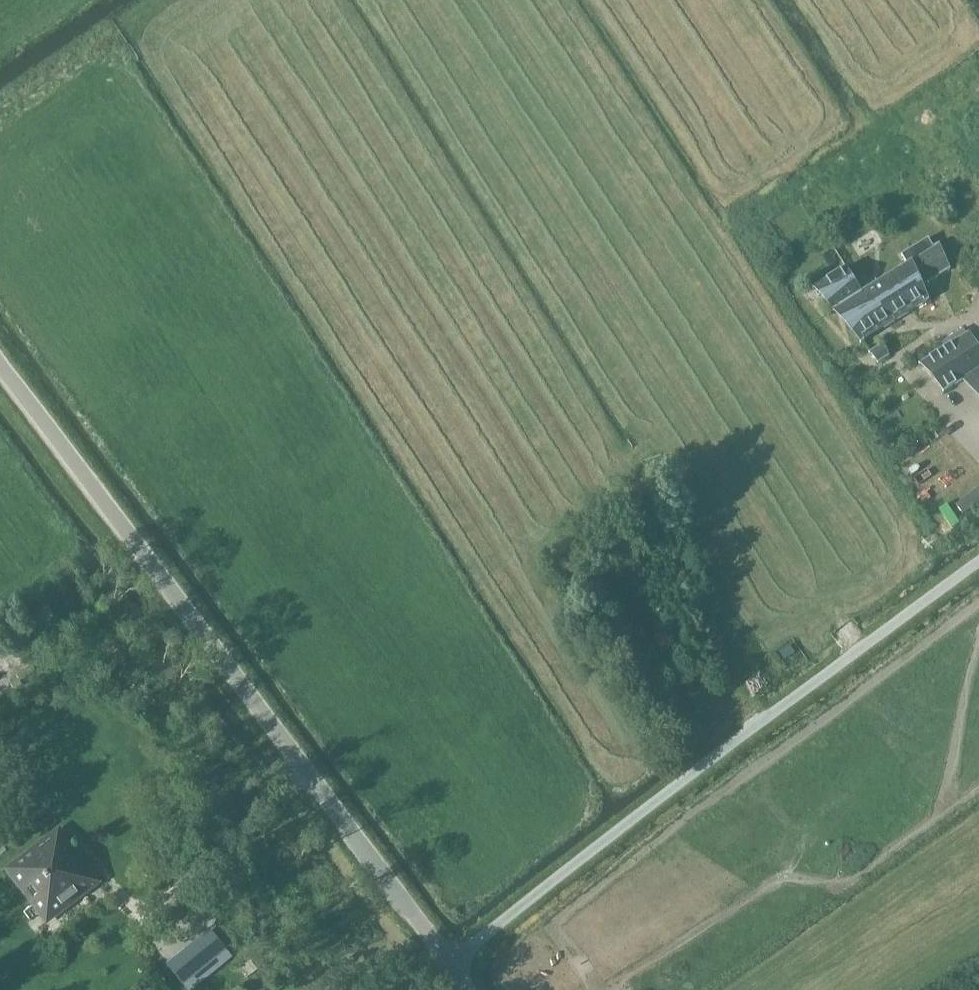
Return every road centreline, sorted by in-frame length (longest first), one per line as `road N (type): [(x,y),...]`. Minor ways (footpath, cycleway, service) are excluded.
road 1 (unclassified): [(467,989),(0,366)]
road 2 (track): [(0,139),(212,0)]
road 3 (track): [(328,989),(379,970),(448,961)]

